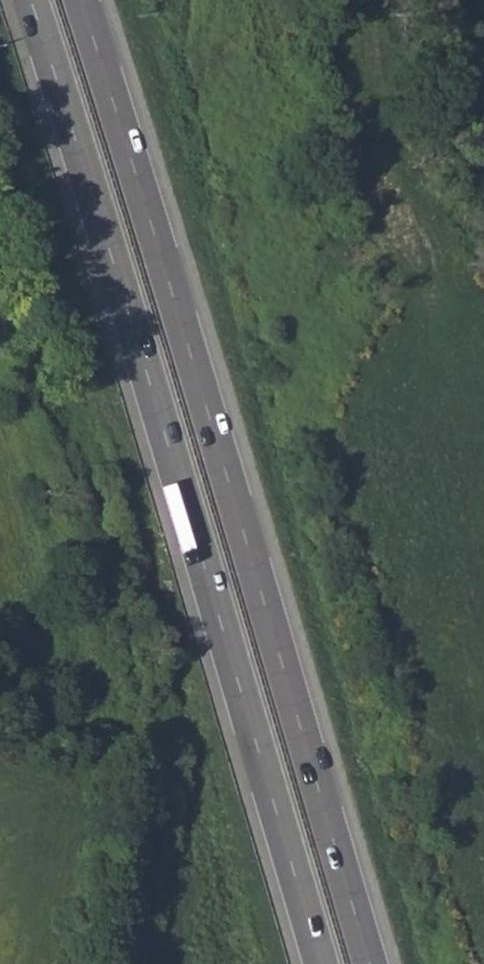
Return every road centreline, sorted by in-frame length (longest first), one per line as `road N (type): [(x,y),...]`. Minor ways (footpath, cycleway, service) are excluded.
road 1 (trunk): [(30,0),(321,963)]
road 2 (trunk): [(370,963),(80,0)]

